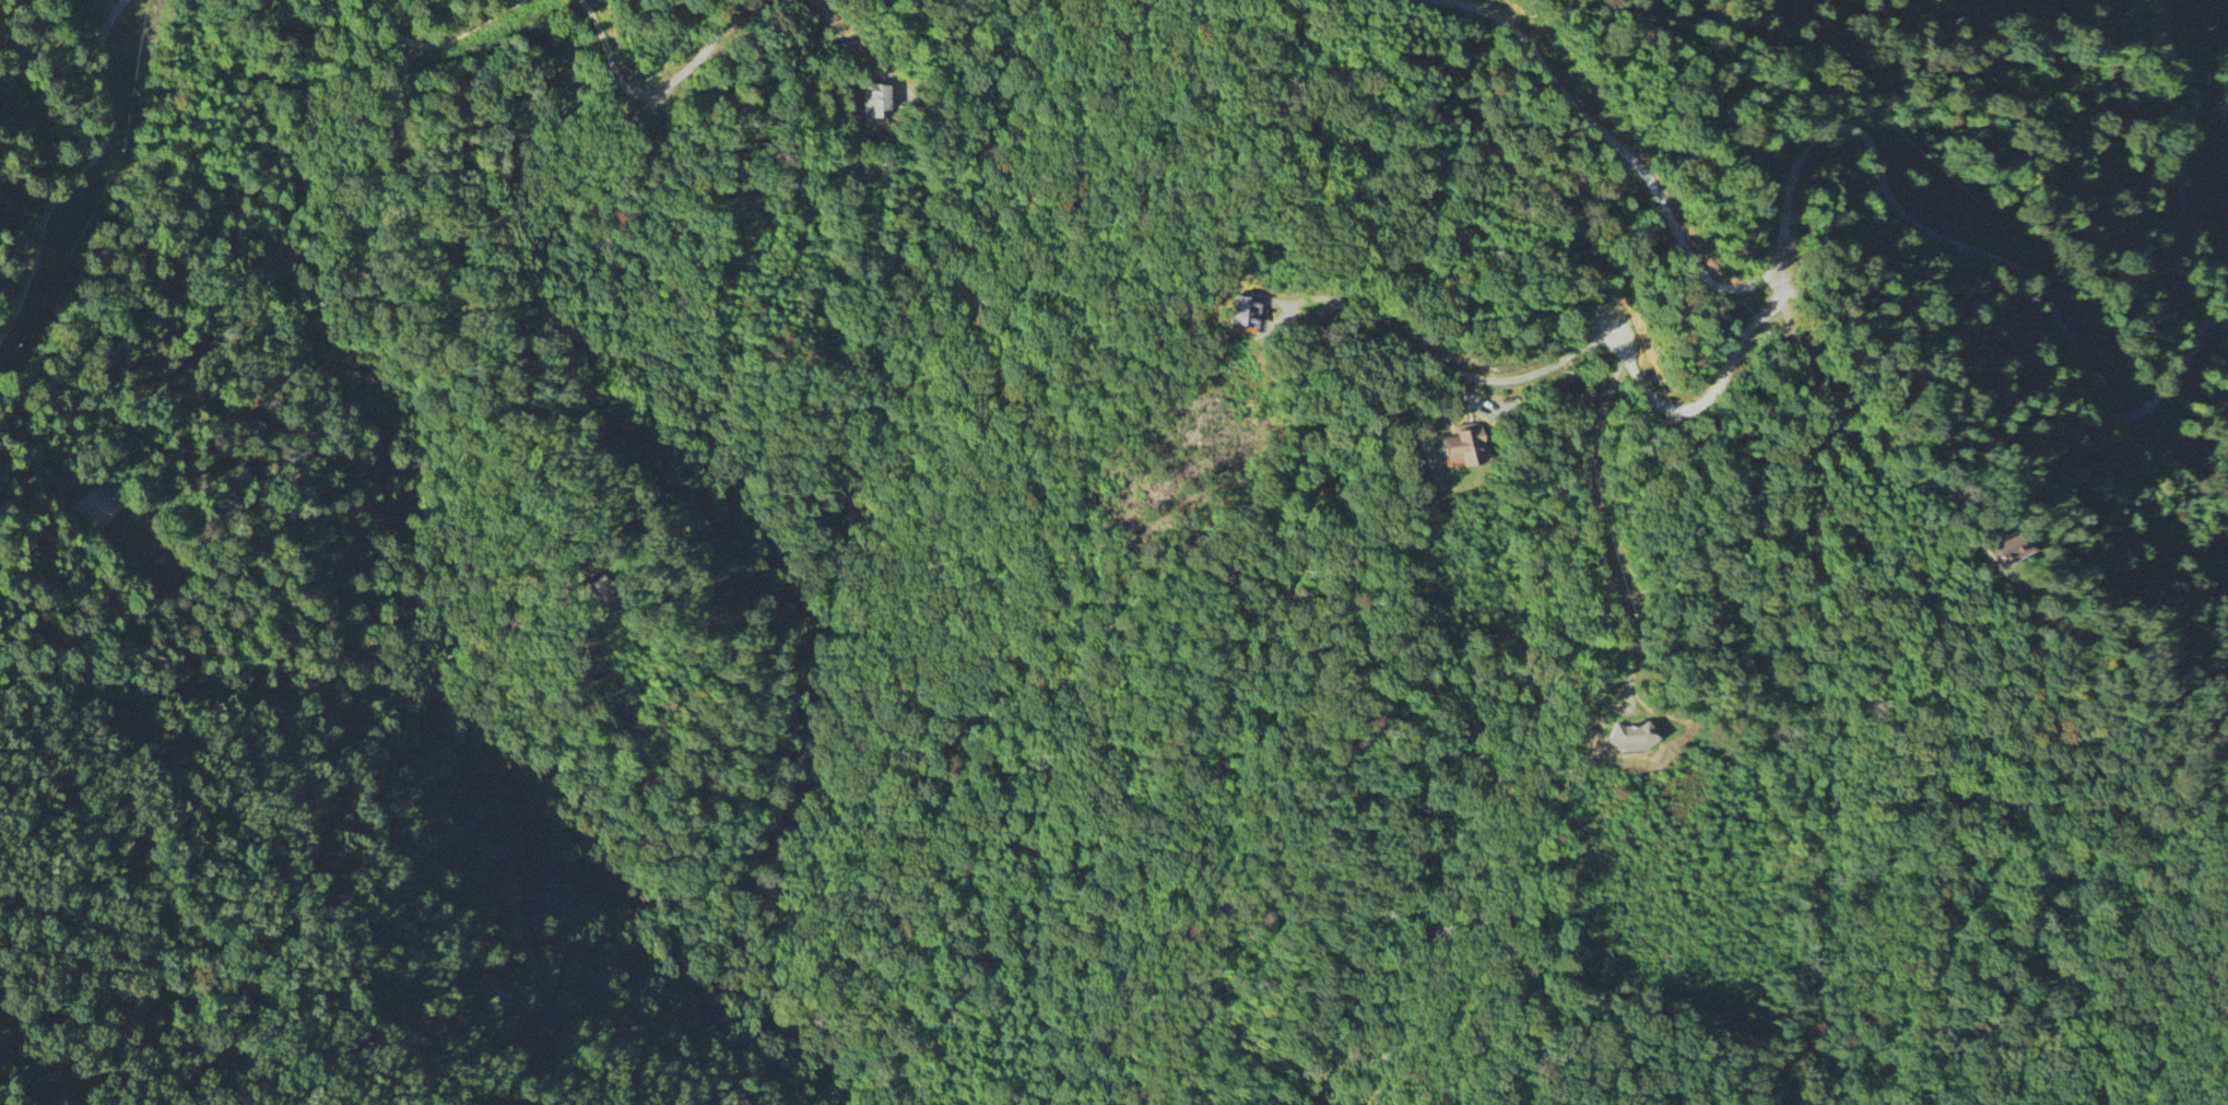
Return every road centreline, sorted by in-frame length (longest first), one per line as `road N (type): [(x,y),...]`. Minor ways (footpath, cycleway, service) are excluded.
road 1 (residential): [(1775,275),(1746,289),(1702,280),(1637,167),(1585,117),(1507,8),(1473,0)]
road 2 (residential): [(0,333),(28,277),(46,211),(64,178),(91,164),(106,139),(101,56),(125,0)]
road 3 (residential): [(579,0),(628,96),(660,86),(705,54),(744,2)]
road 4 (residential): [(374,0),(400,40),(419,48),(522,0)]

